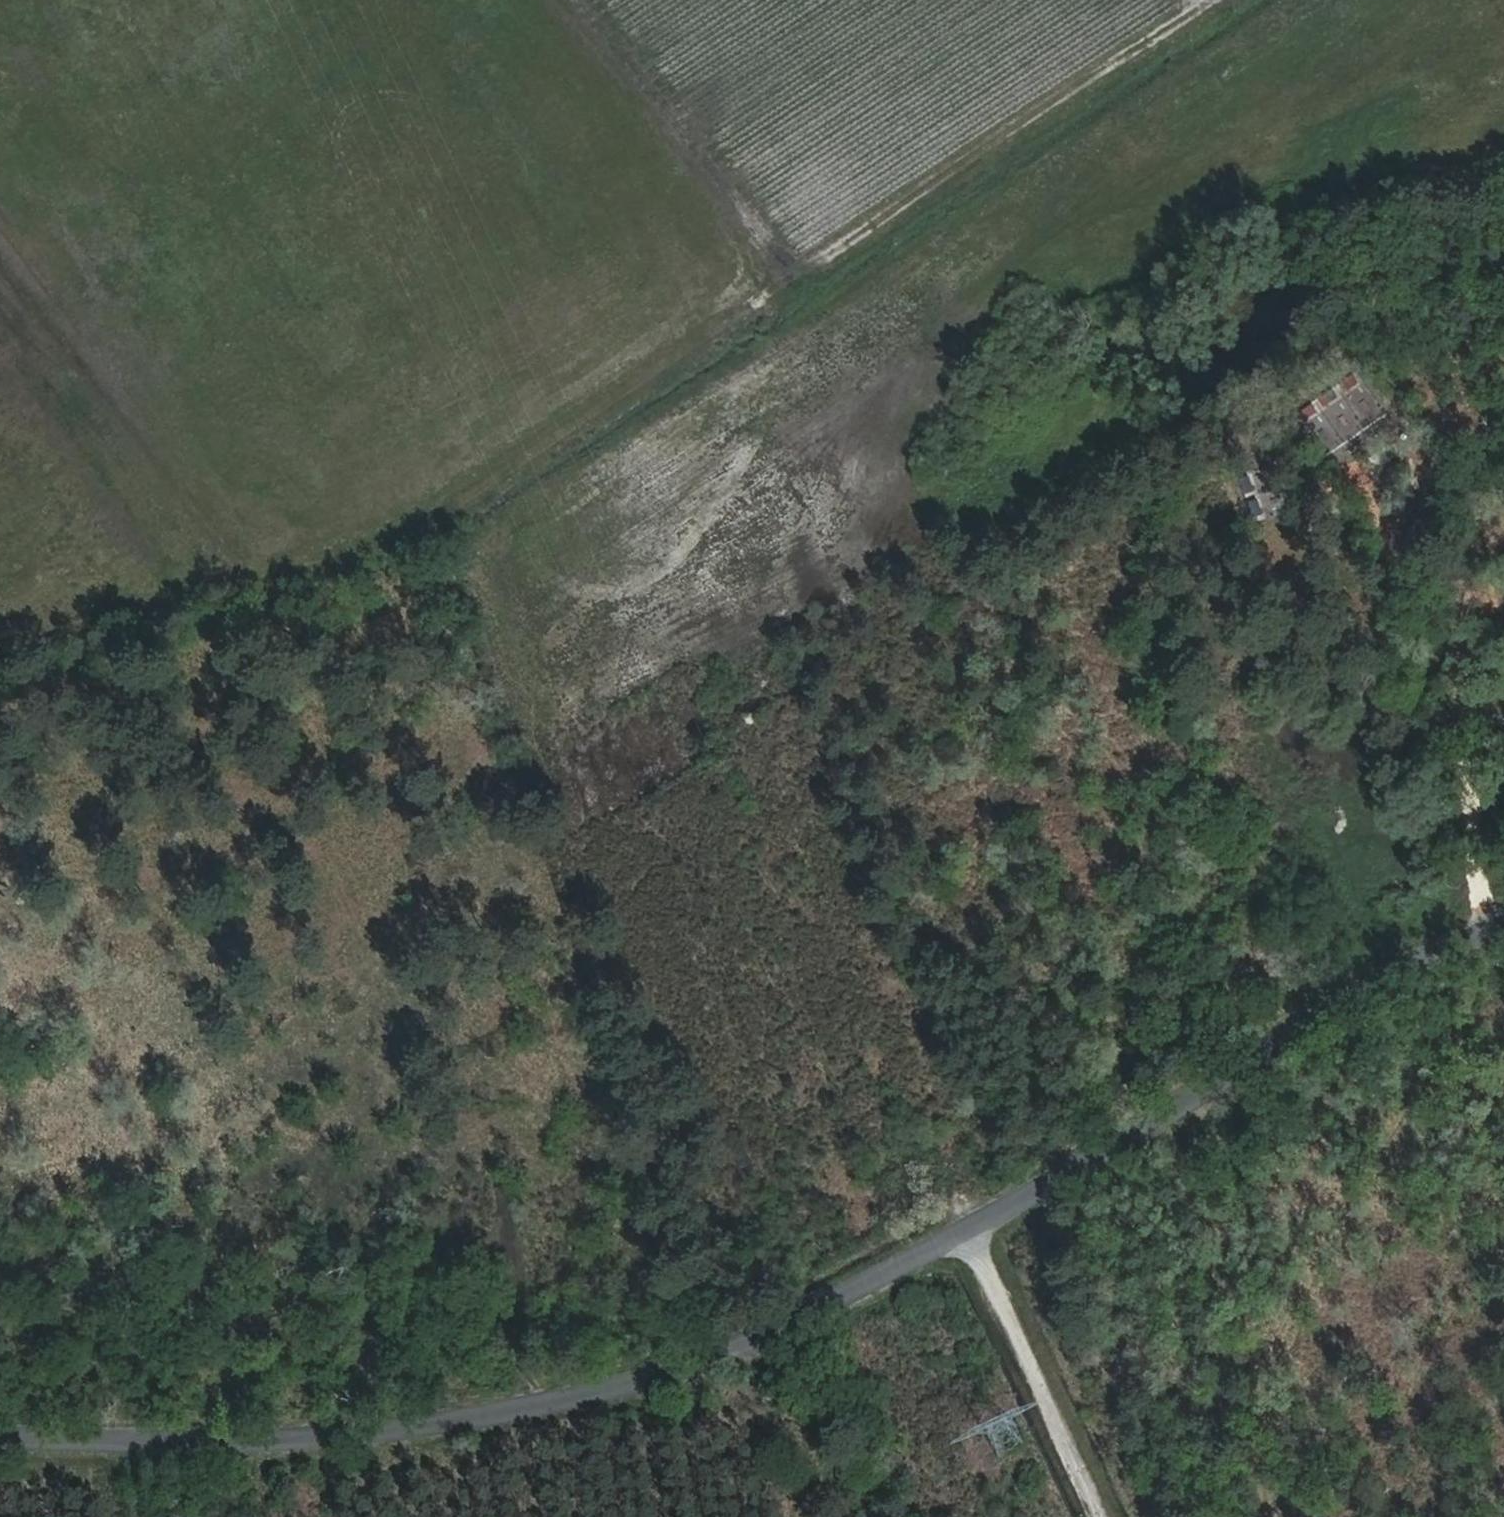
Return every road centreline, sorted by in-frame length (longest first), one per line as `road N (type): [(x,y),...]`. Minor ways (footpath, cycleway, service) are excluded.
road 1 (unclassified): [(1503,926),(1405,968),(971,1229),(606,1396),(309,1440),(0,1436)]
road 2 (track): [(1106,1516),(971,1229)]

